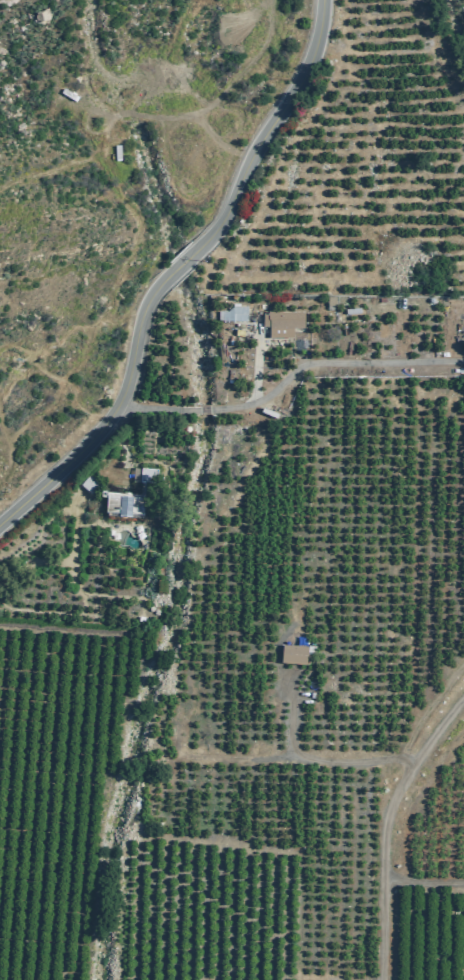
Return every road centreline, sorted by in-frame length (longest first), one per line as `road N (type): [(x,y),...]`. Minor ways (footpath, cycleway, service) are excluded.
road 1 (residential): [(0,528),(121,406),(146,313),(166,279)]
road 2 (residential): [(200,247),(223,225),(314,64),(328,0)]

